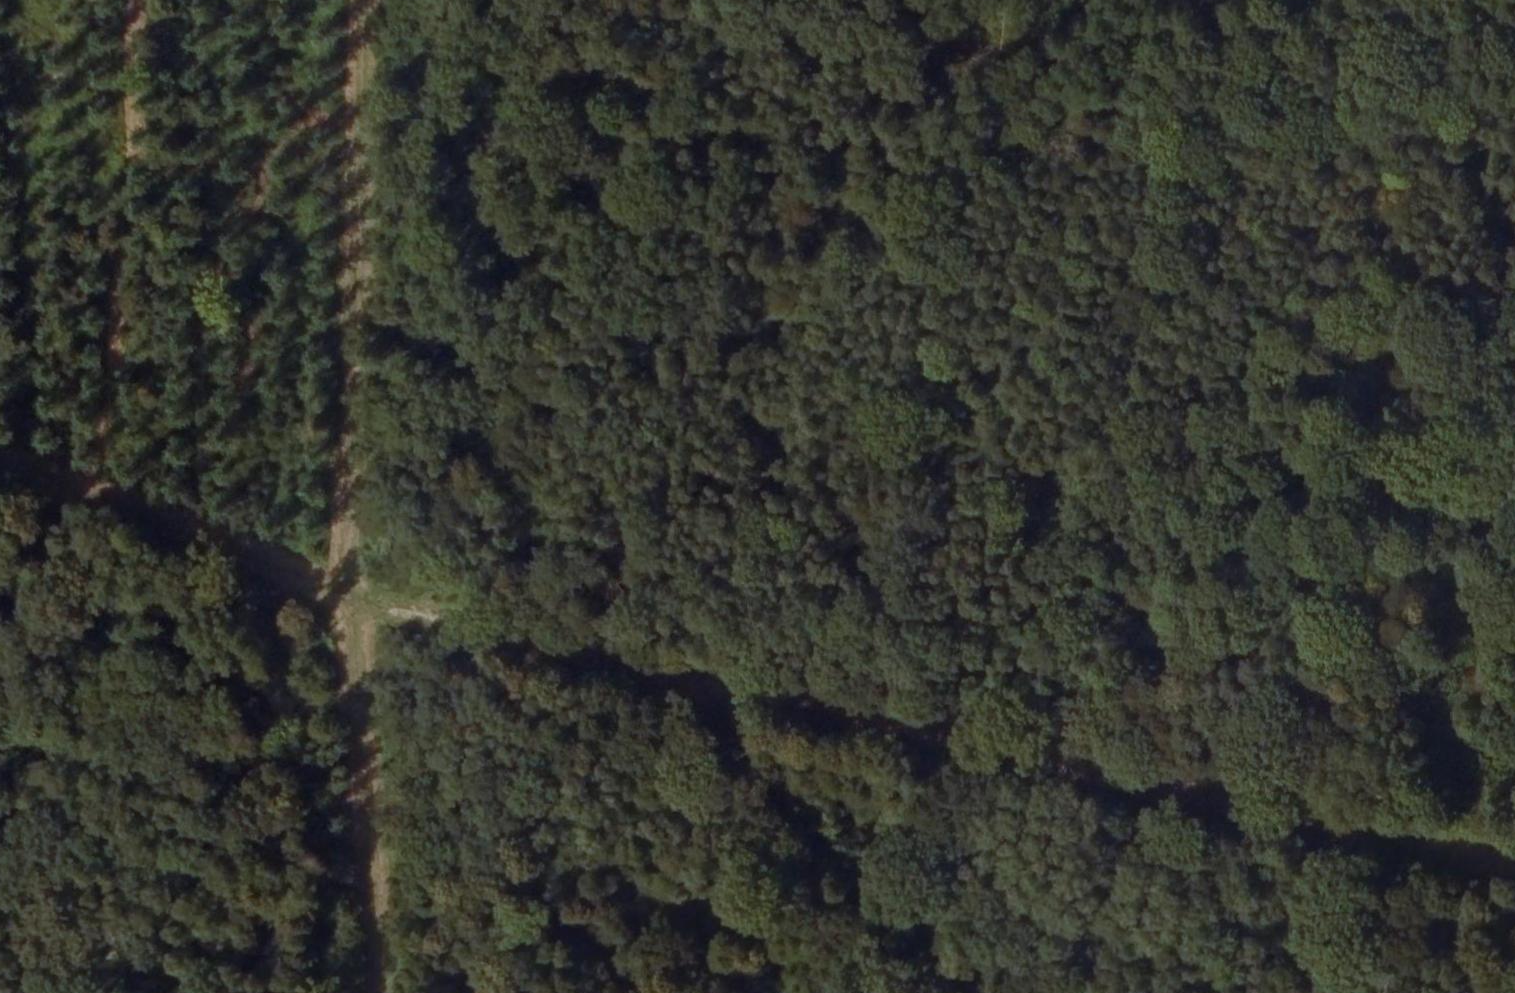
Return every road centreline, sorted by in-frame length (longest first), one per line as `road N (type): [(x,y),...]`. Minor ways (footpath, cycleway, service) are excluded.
road 1 (track): [(363,0),(353,586),(384,992)]

